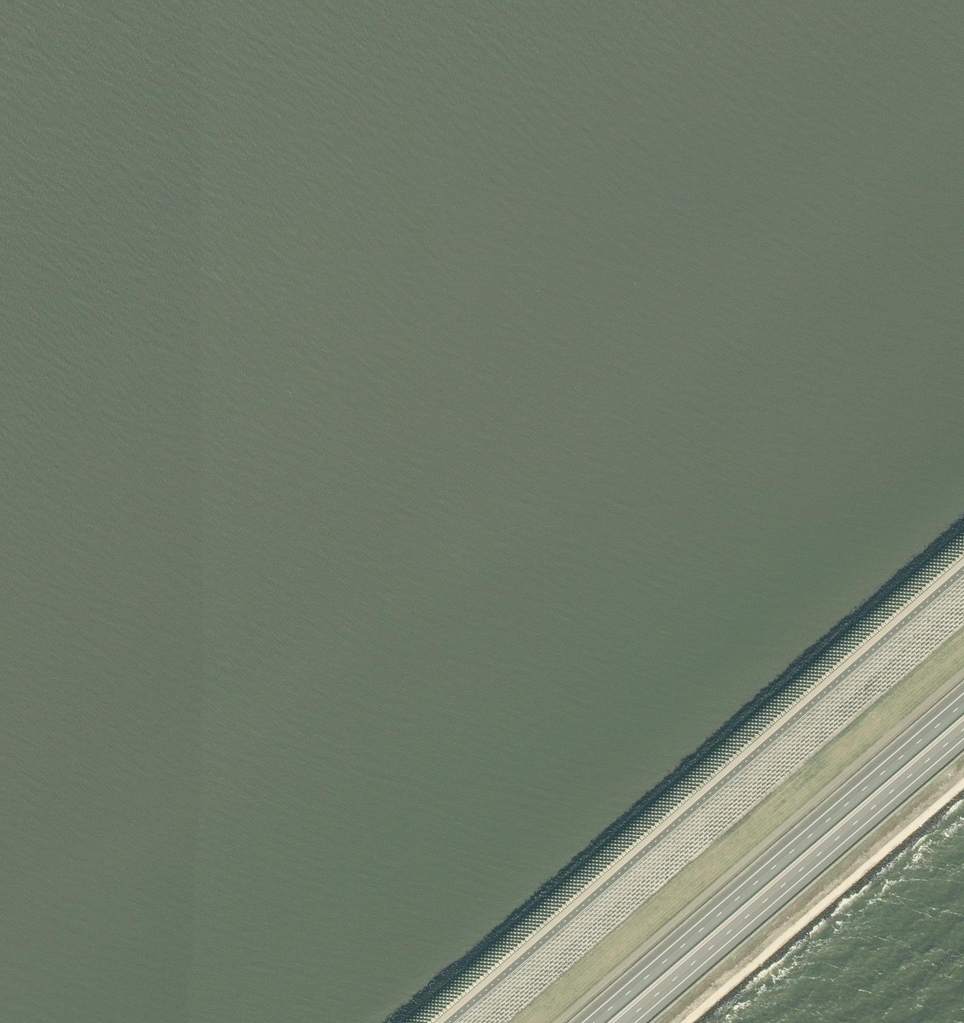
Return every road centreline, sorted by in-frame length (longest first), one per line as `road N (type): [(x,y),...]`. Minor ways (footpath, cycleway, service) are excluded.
road 1 (motorway): [(963,701),(590,1022)]
road 2 (motorway): [(621,1022),(963,727)]

